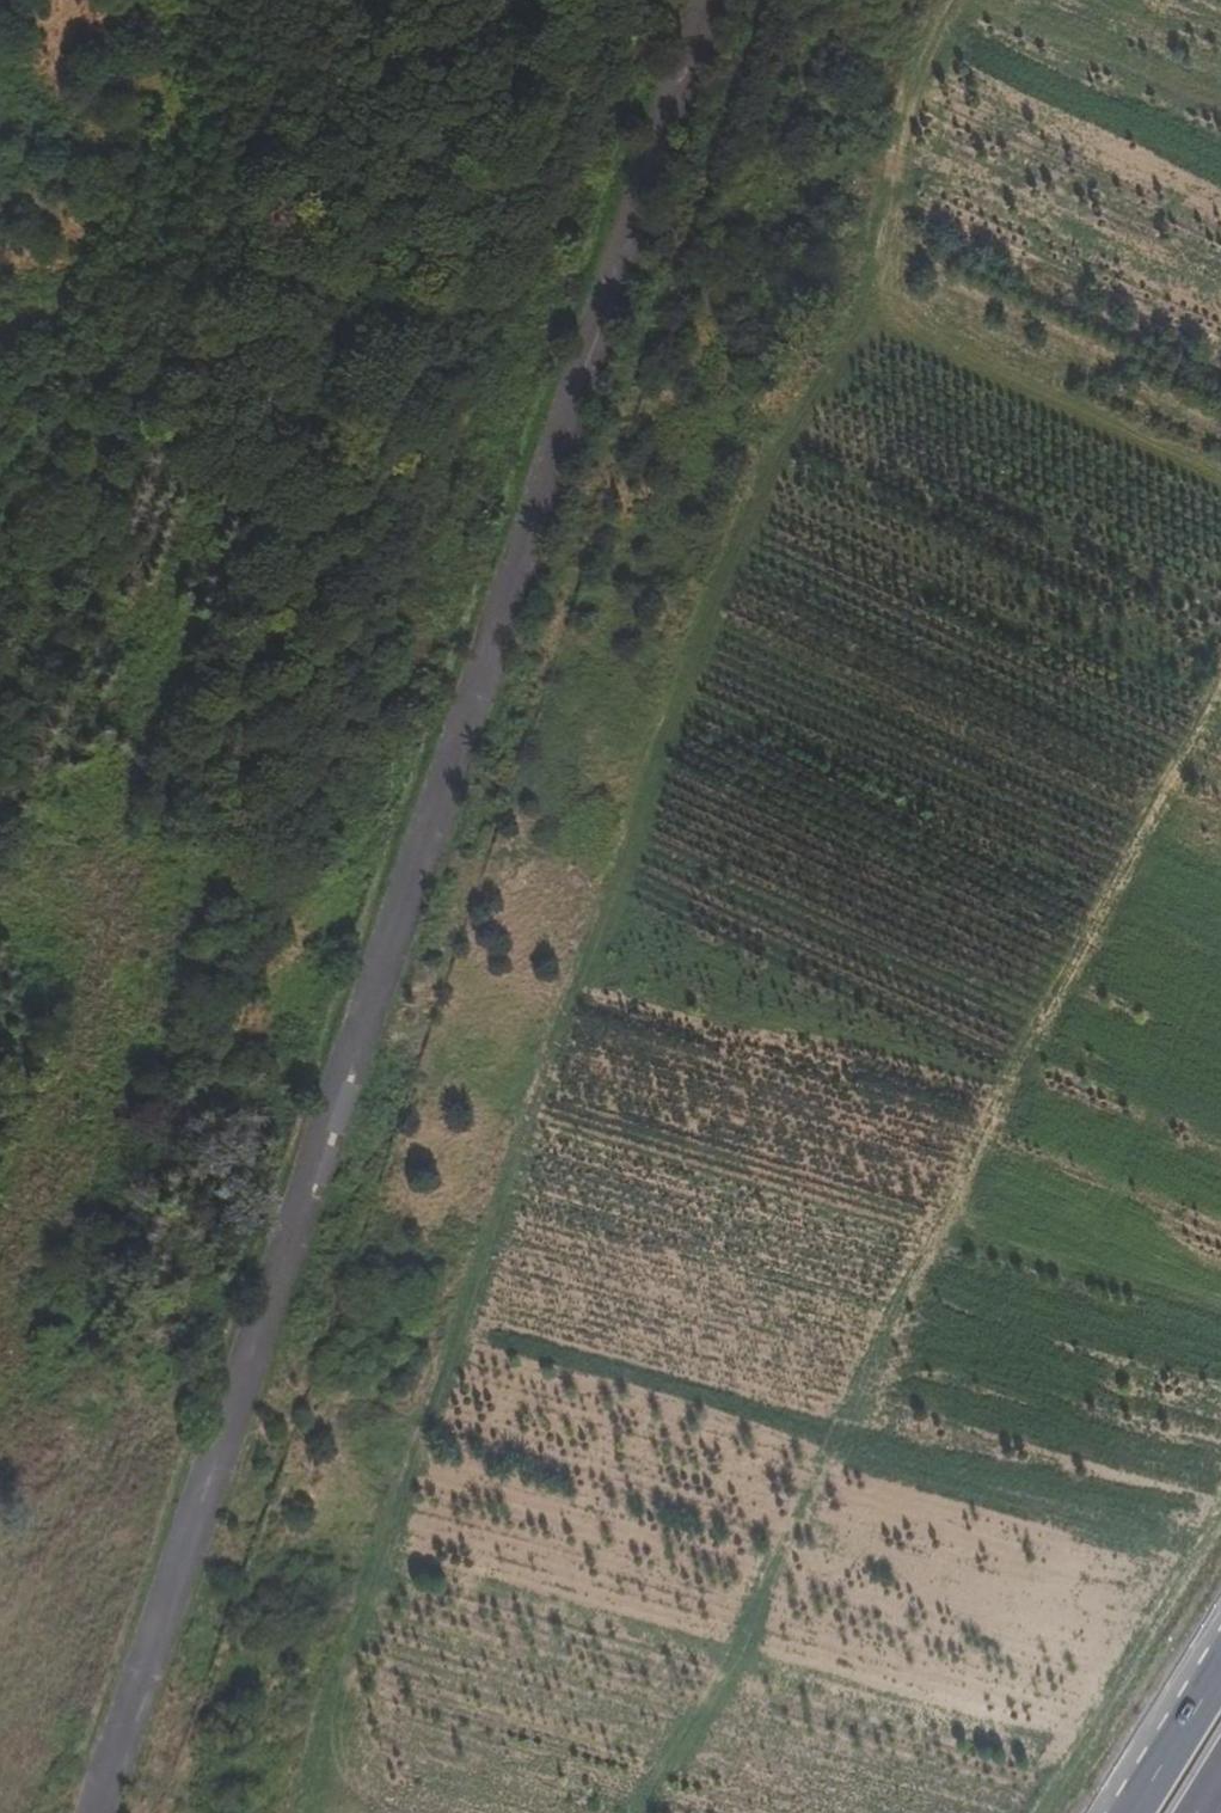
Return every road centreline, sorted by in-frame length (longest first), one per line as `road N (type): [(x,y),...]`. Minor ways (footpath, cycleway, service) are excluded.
road 1 (unclassified): [(91,1812),(703,0)]
road 2 (primary): [(1220,1672),(1134,1812)]

